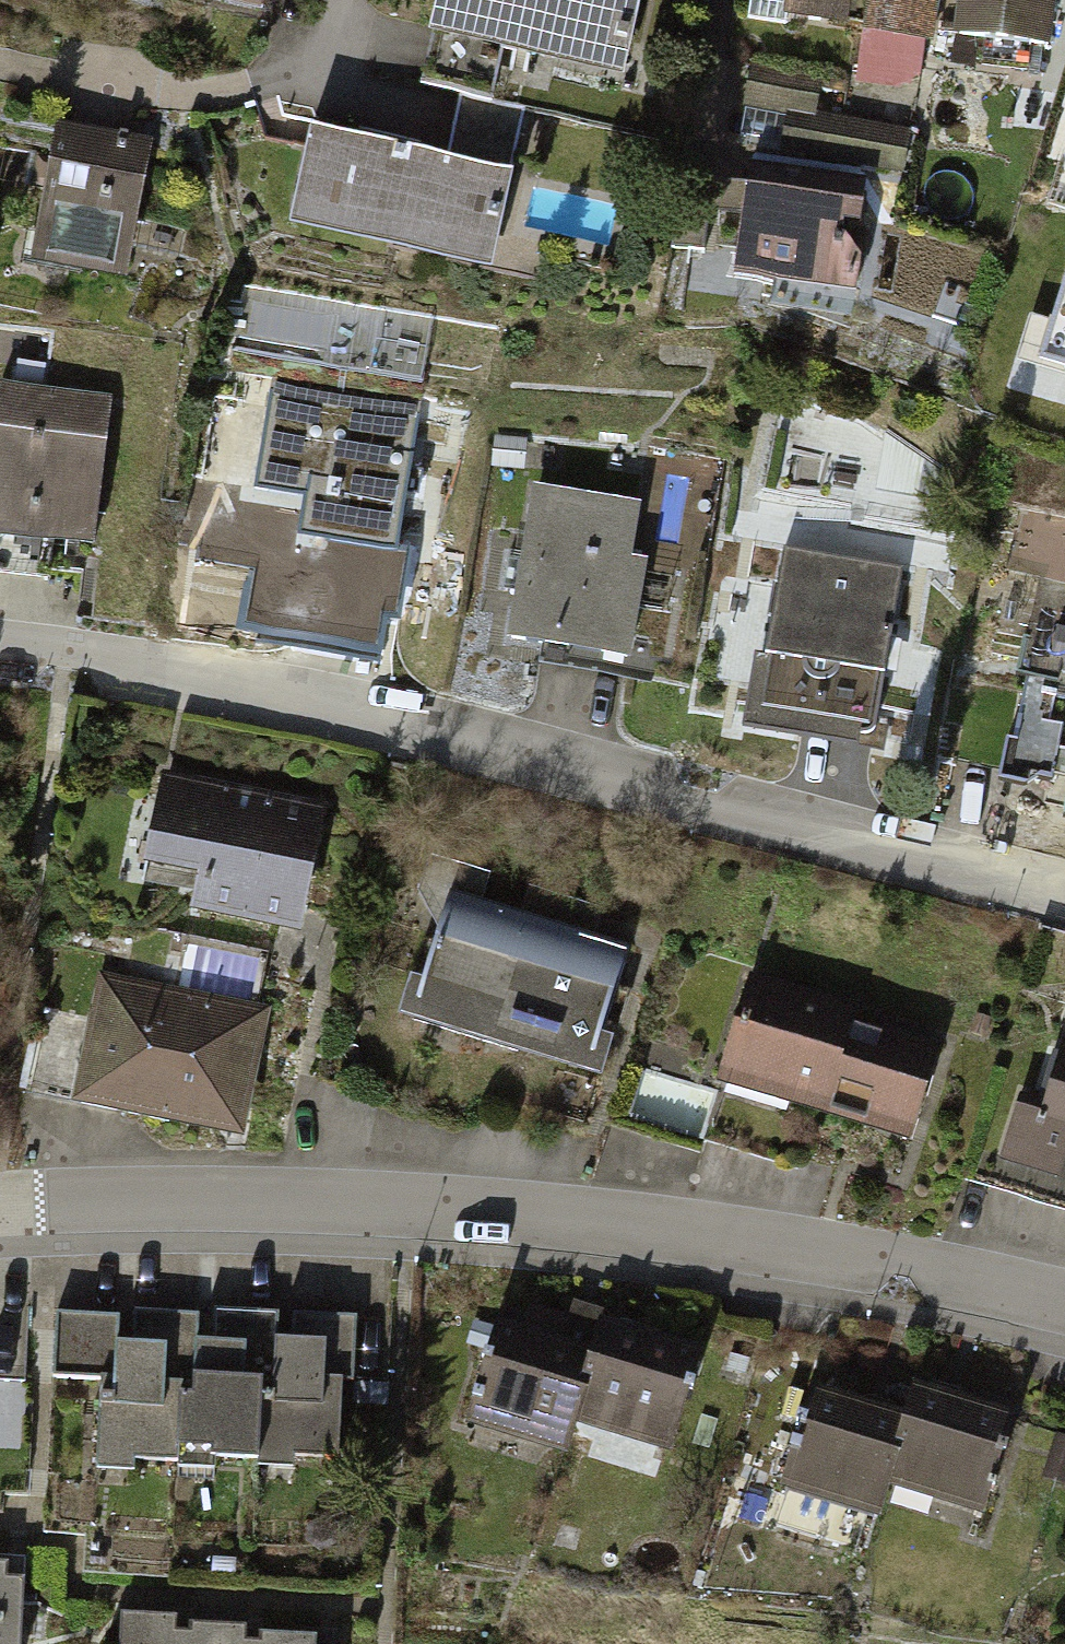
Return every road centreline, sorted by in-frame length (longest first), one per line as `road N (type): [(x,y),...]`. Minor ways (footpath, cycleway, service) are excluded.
road 1 (residential): [(1064,890),(450,726),(252,686),(0,650)]
road 2 (residential): [(1064,1303),(781,1242),(408,1210),(0,1204)]

